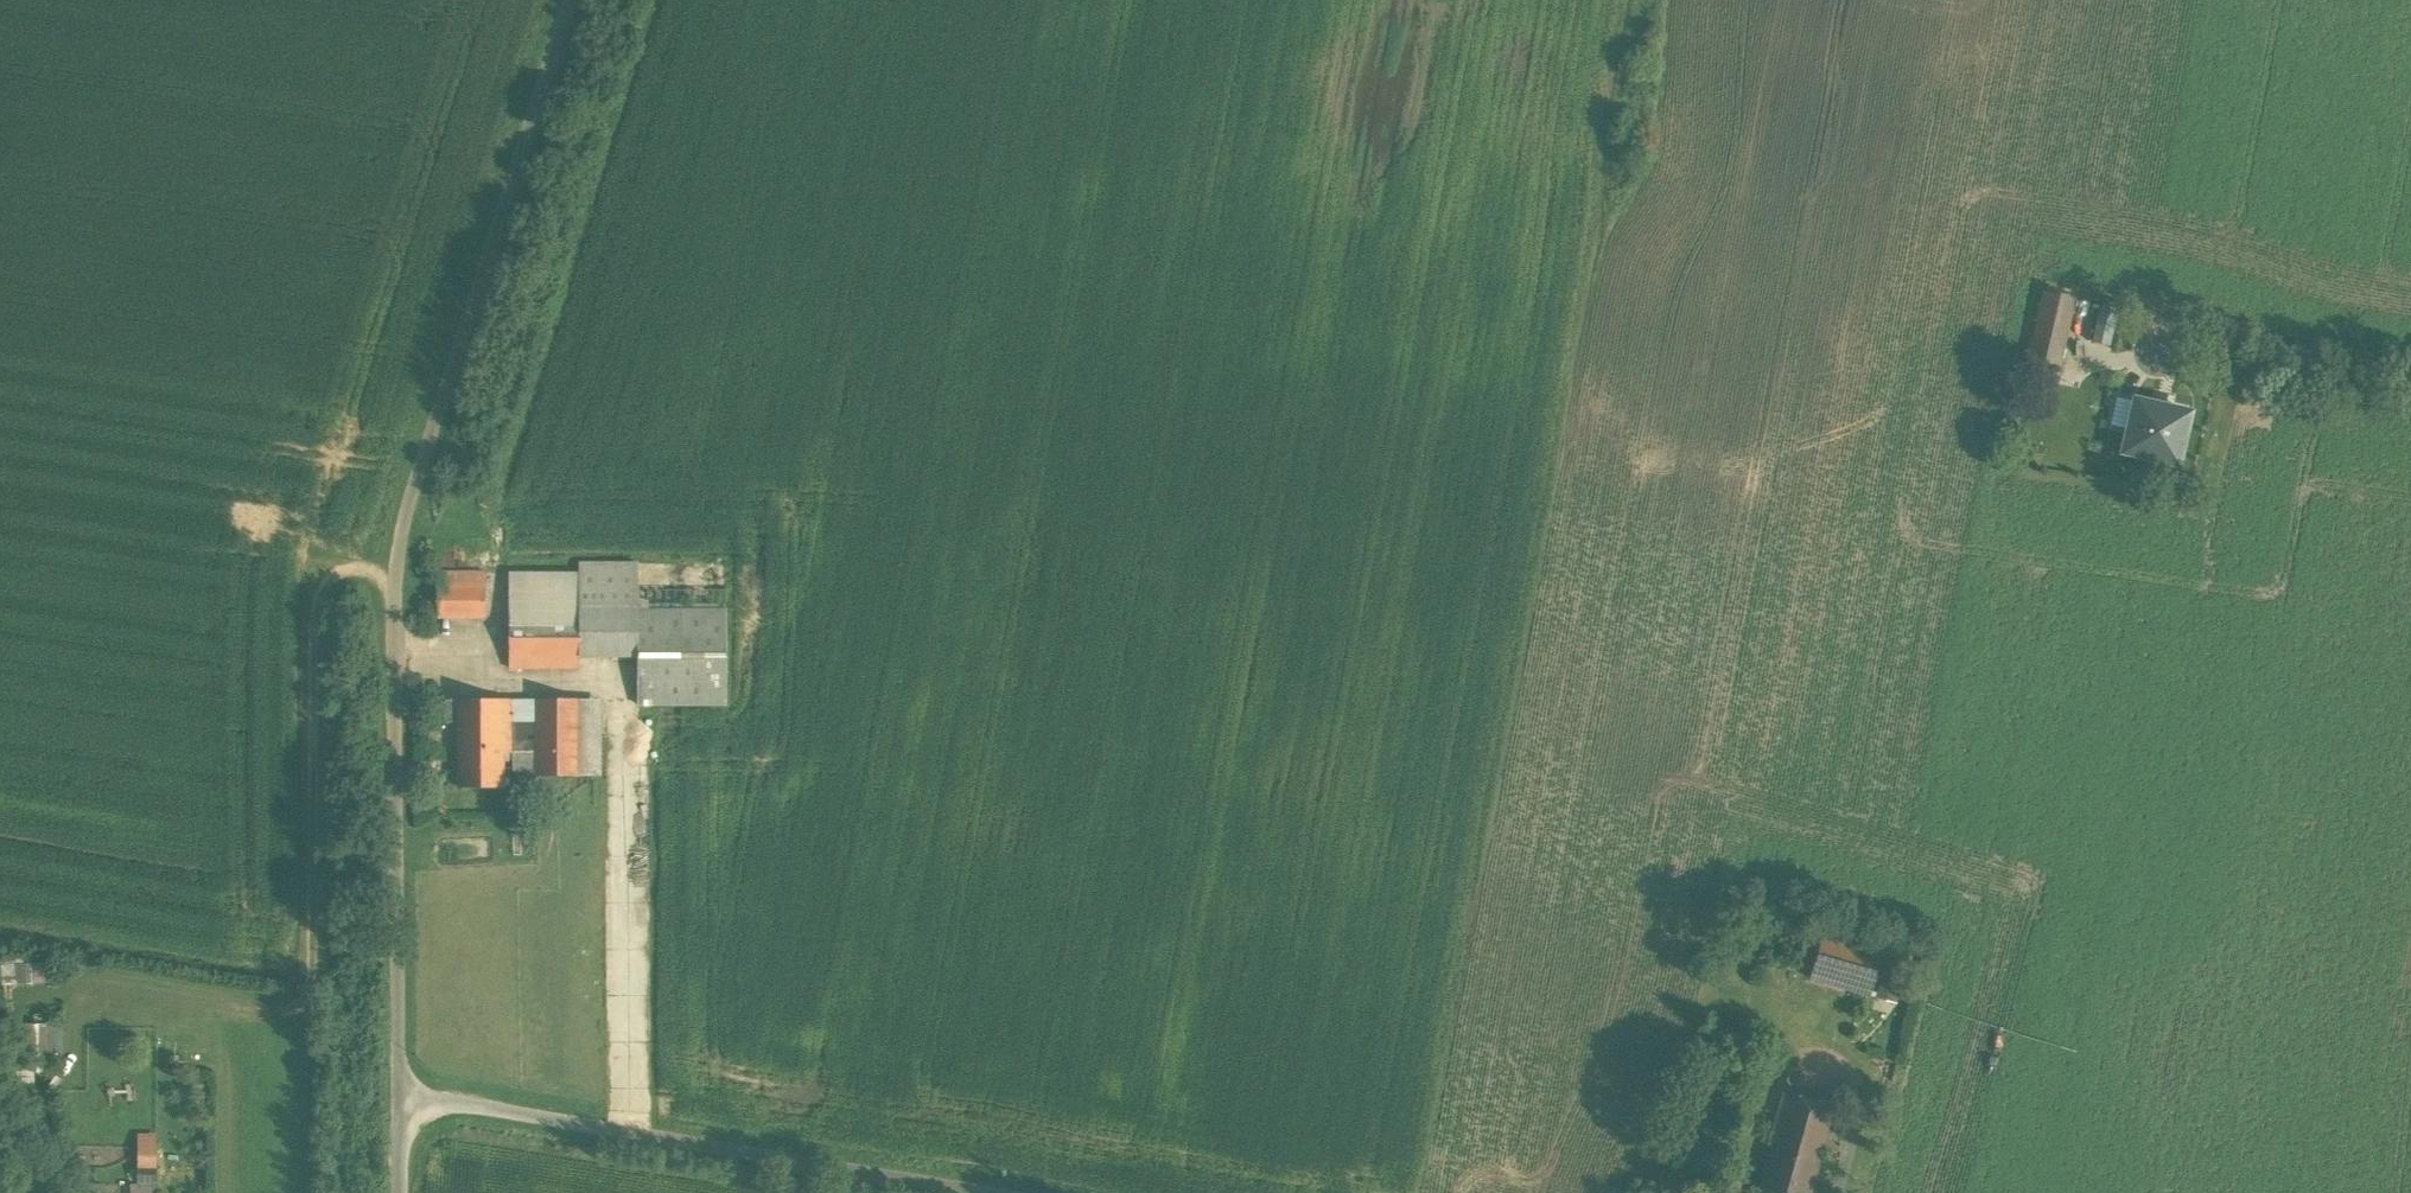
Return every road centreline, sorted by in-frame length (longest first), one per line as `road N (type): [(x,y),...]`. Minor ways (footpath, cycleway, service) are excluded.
road 1 (unclassified): [(400,1093),(400,597),(417,505),(576,0)]
road 2 (unclassified): [(949,1192),(400,1093)]

